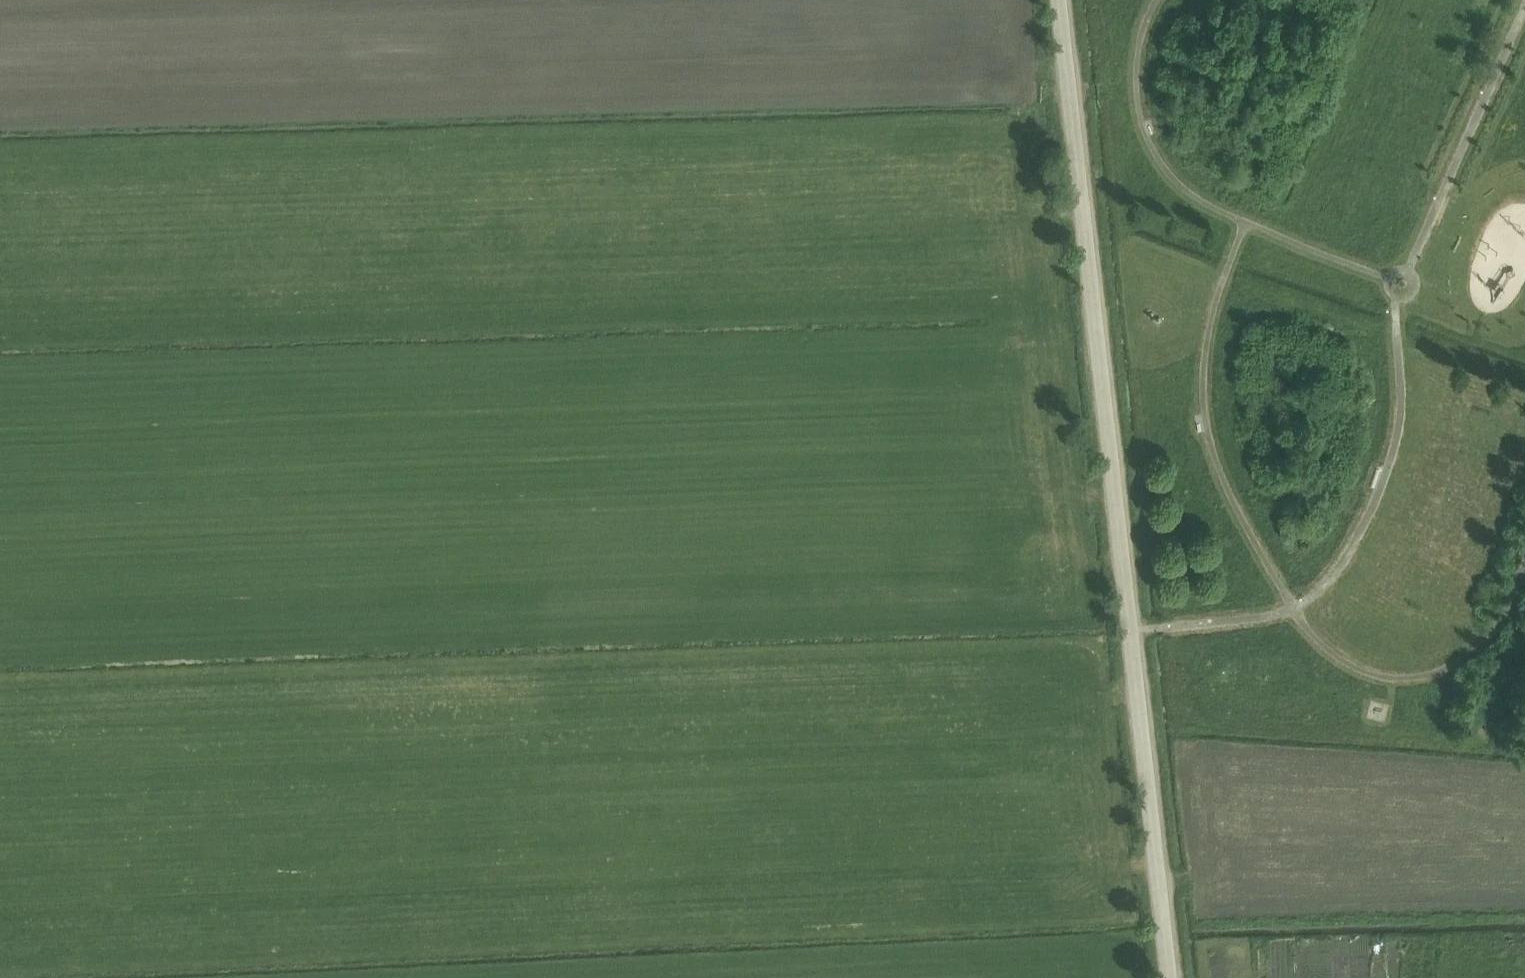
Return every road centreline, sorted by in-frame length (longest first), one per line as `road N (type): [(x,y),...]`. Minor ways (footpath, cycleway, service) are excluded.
road 1 (unclassified): [(1130,631),(1060,0)]
road 2 (unclassified): [(1130,631),(1169,977)]

